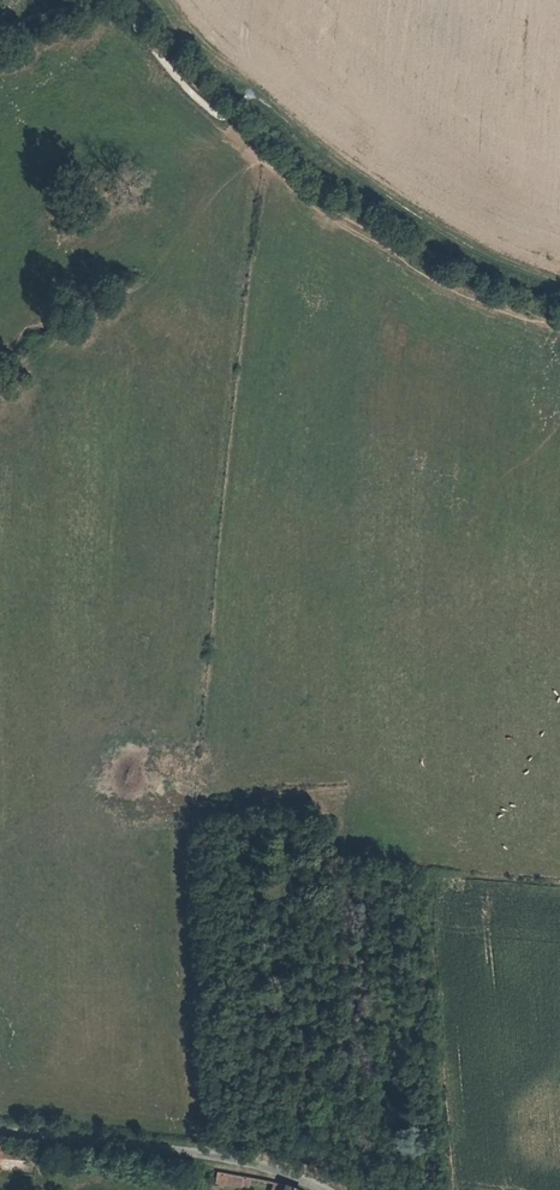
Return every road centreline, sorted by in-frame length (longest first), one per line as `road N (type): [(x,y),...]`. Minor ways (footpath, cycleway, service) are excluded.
road 1 (unclassified): [(0,1136),(219,1159),(312,1189)]

